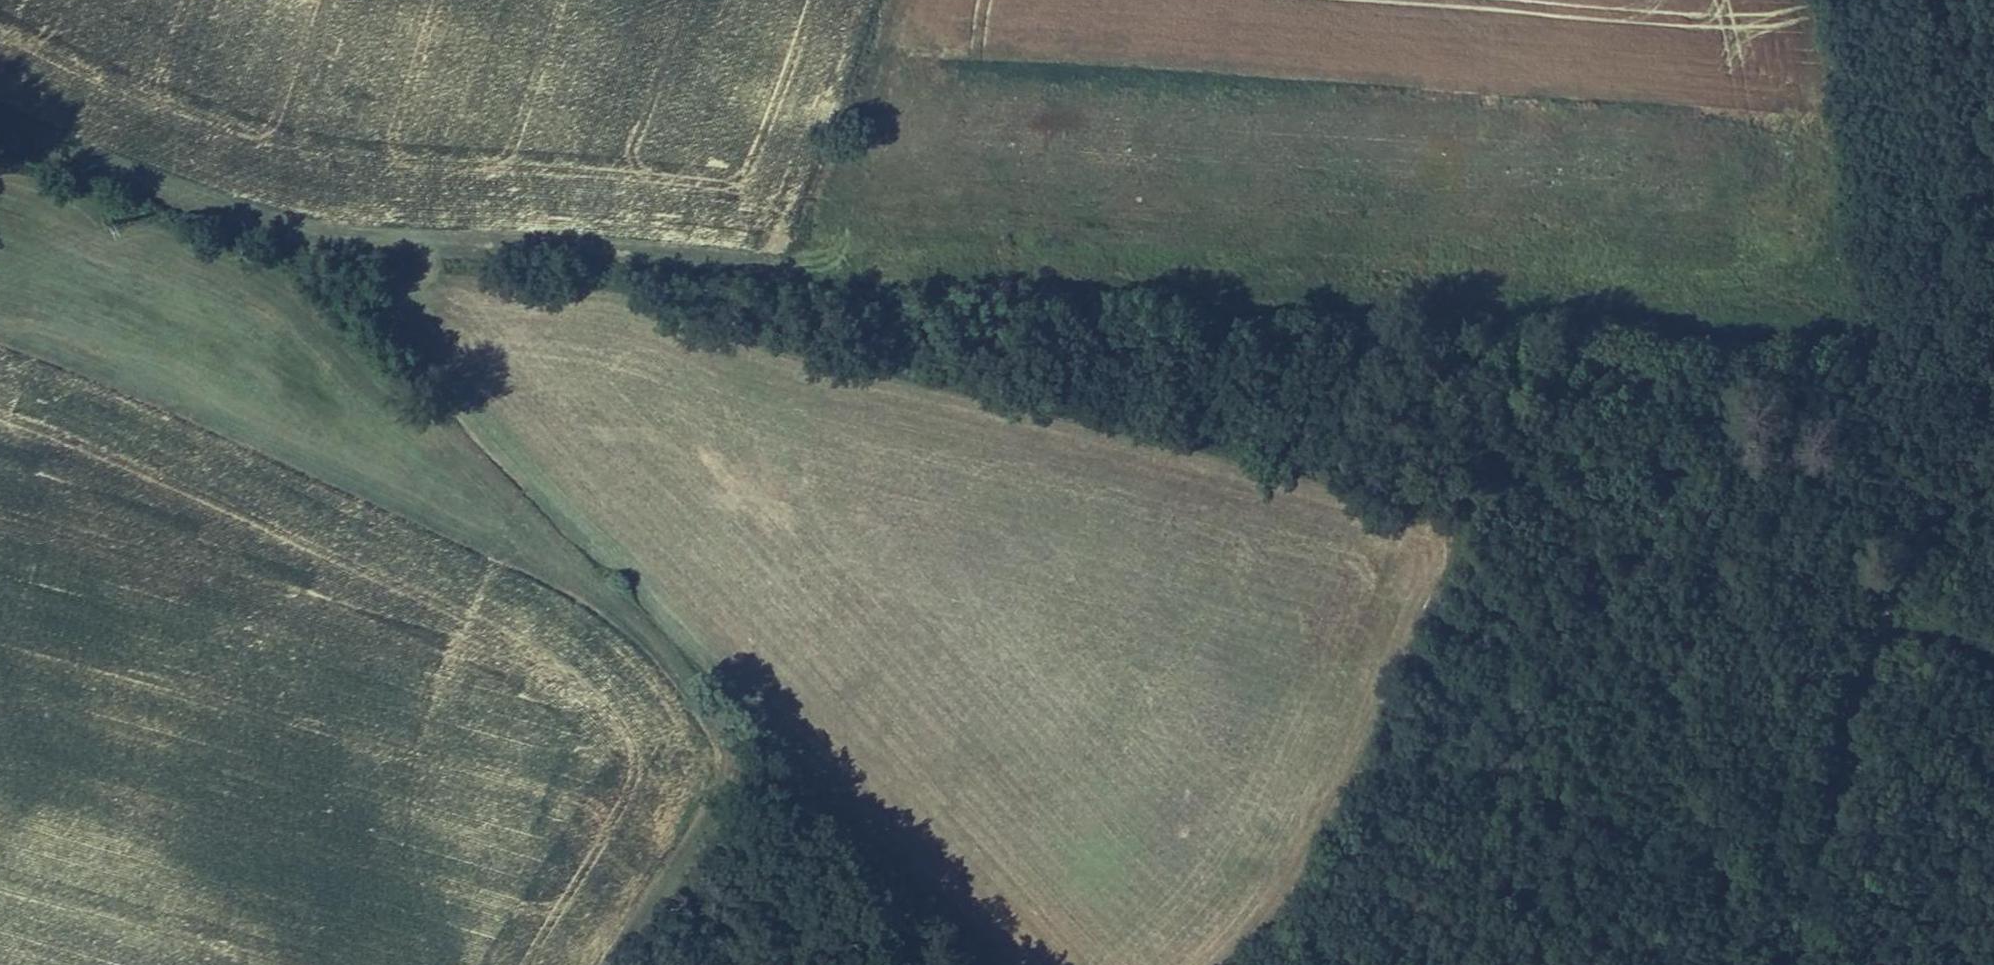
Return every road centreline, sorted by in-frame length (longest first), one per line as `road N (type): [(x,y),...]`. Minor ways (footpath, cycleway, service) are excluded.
road 1 (track): [(1779,964),(1878,634),(1935,622),(1993,657)]

